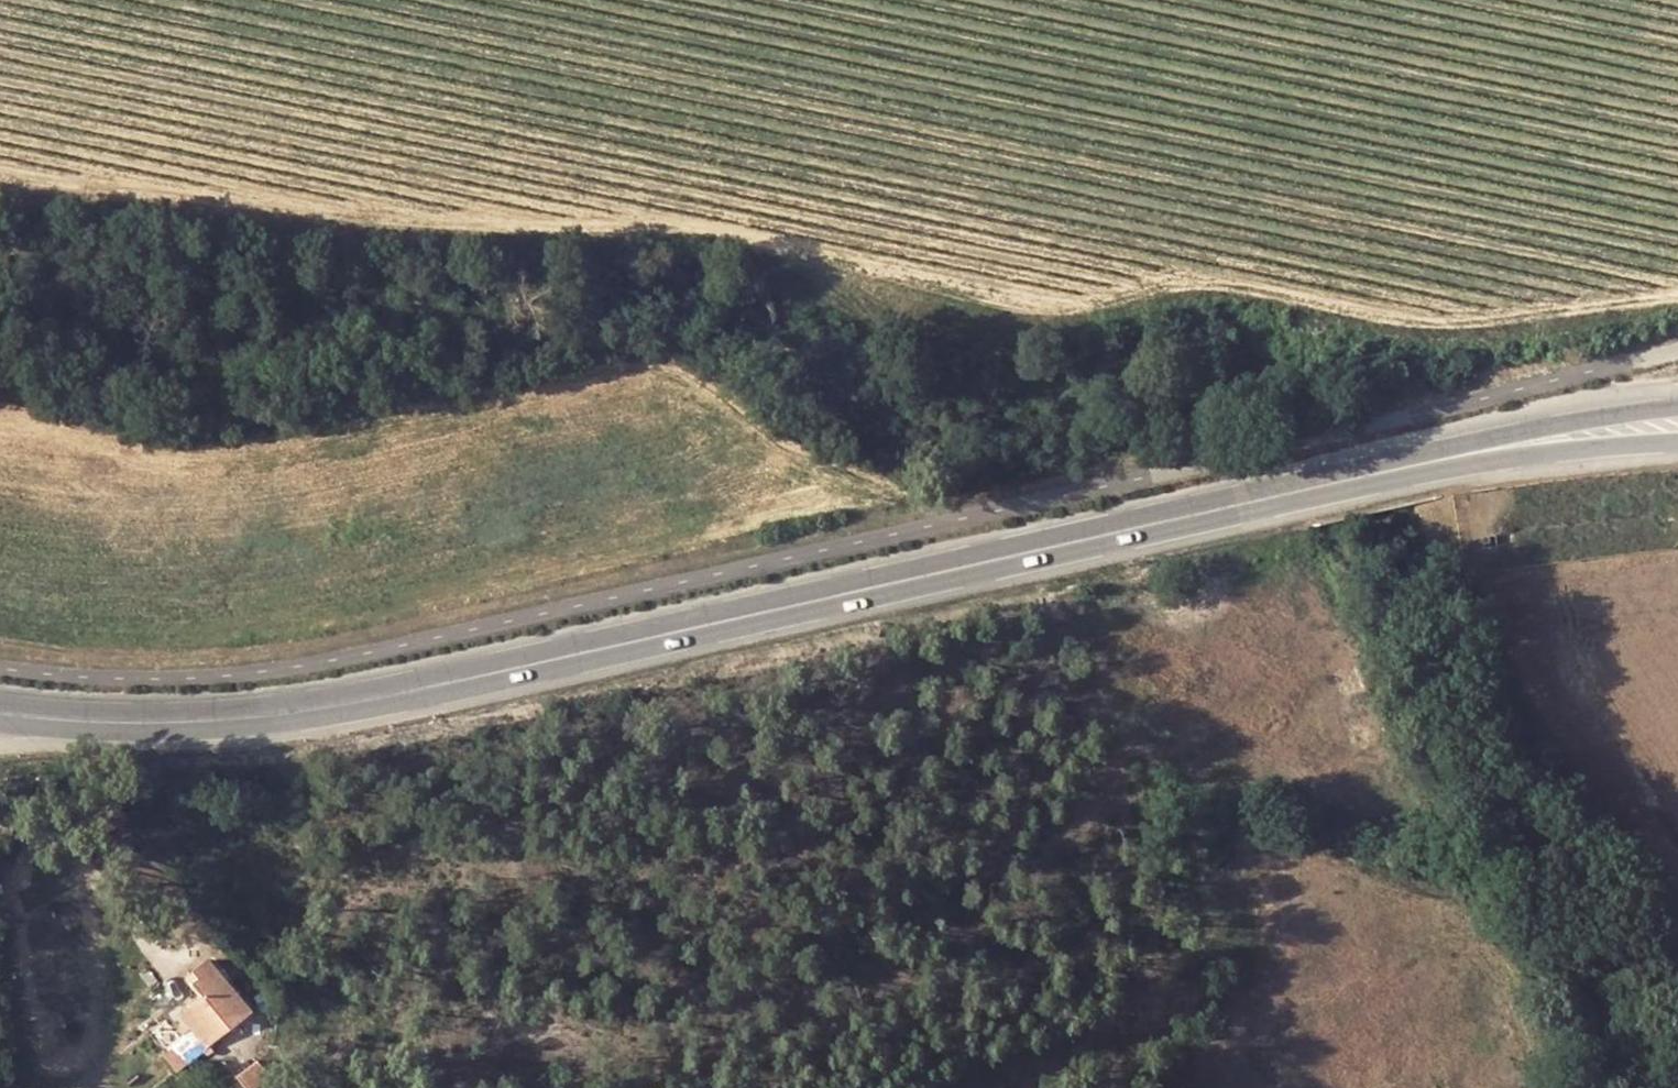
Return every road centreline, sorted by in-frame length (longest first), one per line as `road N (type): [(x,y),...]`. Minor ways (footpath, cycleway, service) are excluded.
road 1 (secondary): [(1447,458),(385,694),(244,718),(68,724),(0,712)]
road 2 (secondary): [(1677,409),(1599,419),(1447,458)]
road 3 (secondary): [(1447,458),(1677,449)]

